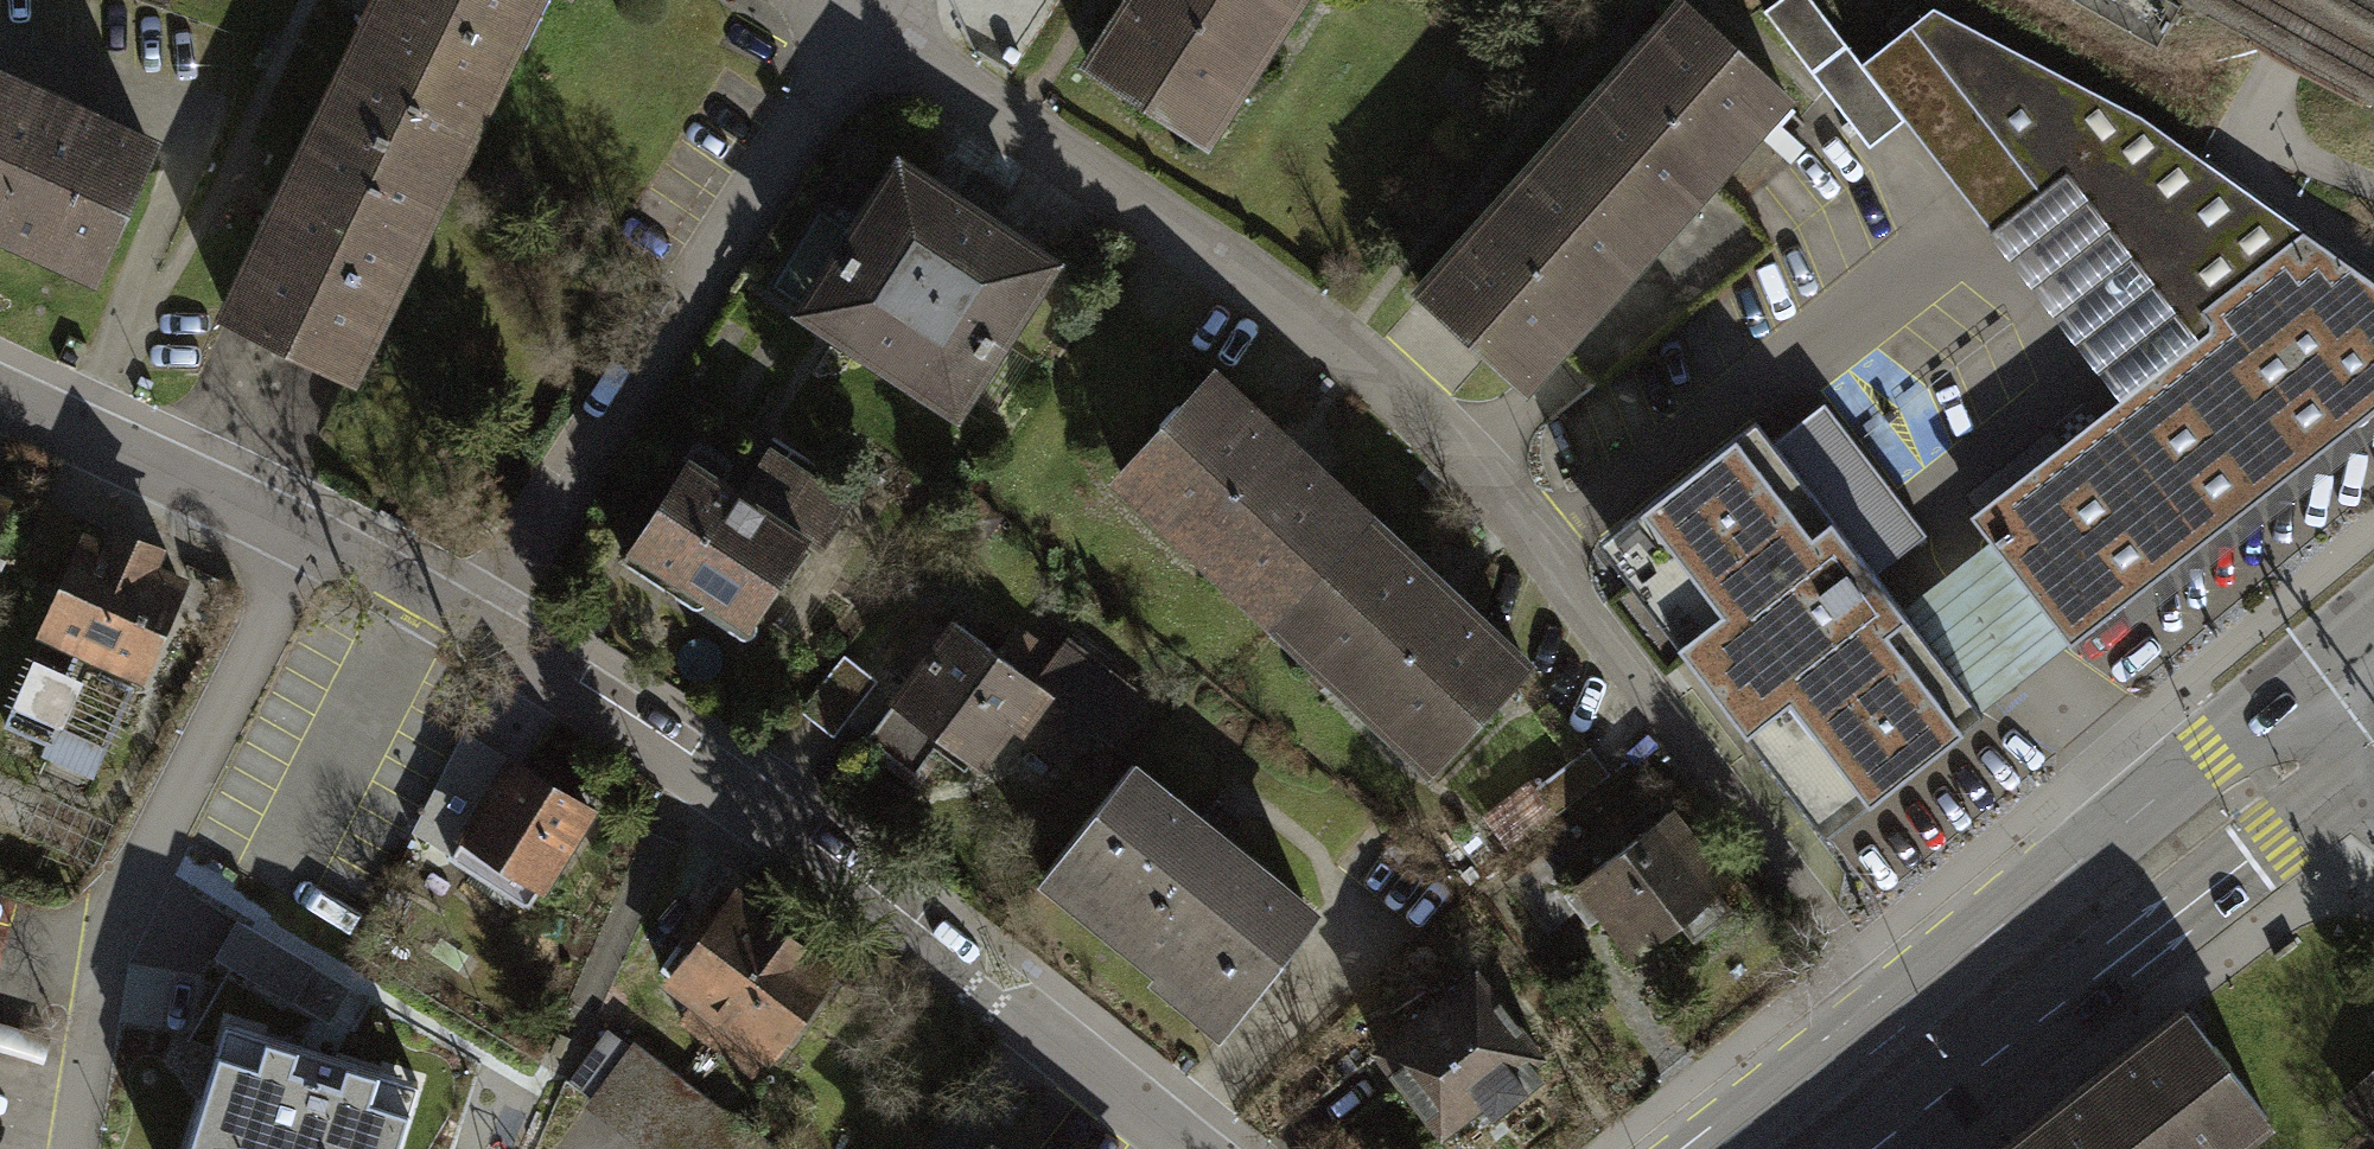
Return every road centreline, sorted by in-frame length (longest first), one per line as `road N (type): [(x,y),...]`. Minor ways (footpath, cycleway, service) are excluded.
road 1 (residential): [(487,635),(863,21),(1314,324),(1479,471),(1892,1012)]
road 2 (residential): [(487,635),(801,845),(1185,1148)]
road 3 (residential): [(70,1148),(97,977),(152,845),(308,538)]
road 4 (secondary): [(1871,1148),(2372,762)]
road 5 (secondary): [(2304,674),(1892,1012)]
road 6 (residential): [(0,400),(308,538)]
road 7 (secondary): [(1892,1012),(1715,1148)]
road 8 (residential): [(308,538),(487,635)]

